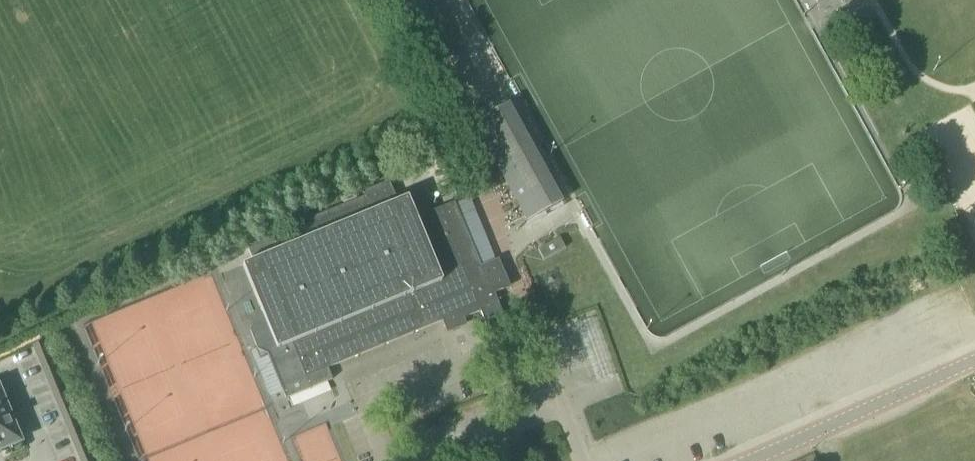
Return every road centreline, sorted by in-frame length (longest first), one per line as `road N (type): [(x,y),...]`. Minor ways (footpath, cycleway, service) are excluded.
road 1 (tertiary): [(755,460),(974,362)]

